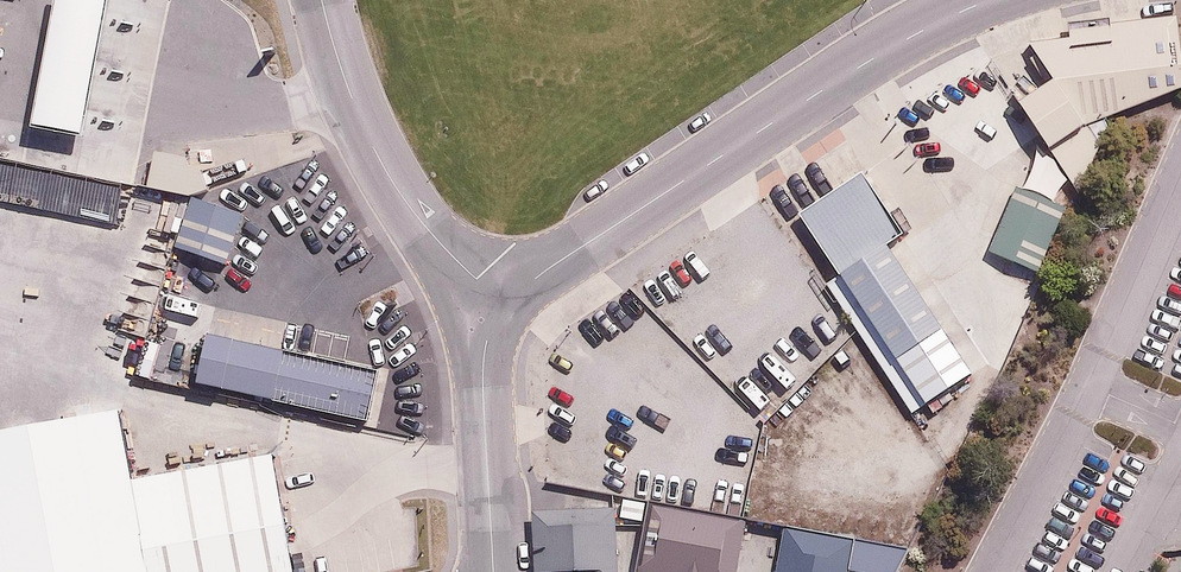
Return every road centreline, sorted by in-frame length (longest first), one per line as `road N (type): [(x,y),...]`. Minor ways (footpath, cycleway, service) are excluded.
road 1 (residential): [(973,0),(915,28),(500,305)]
road 2 (residential): [(319,0),(350,103),(386,177),(432,238),(500,305)]
road 3 (residential): [(500,305),(476,364),(483,571)]

